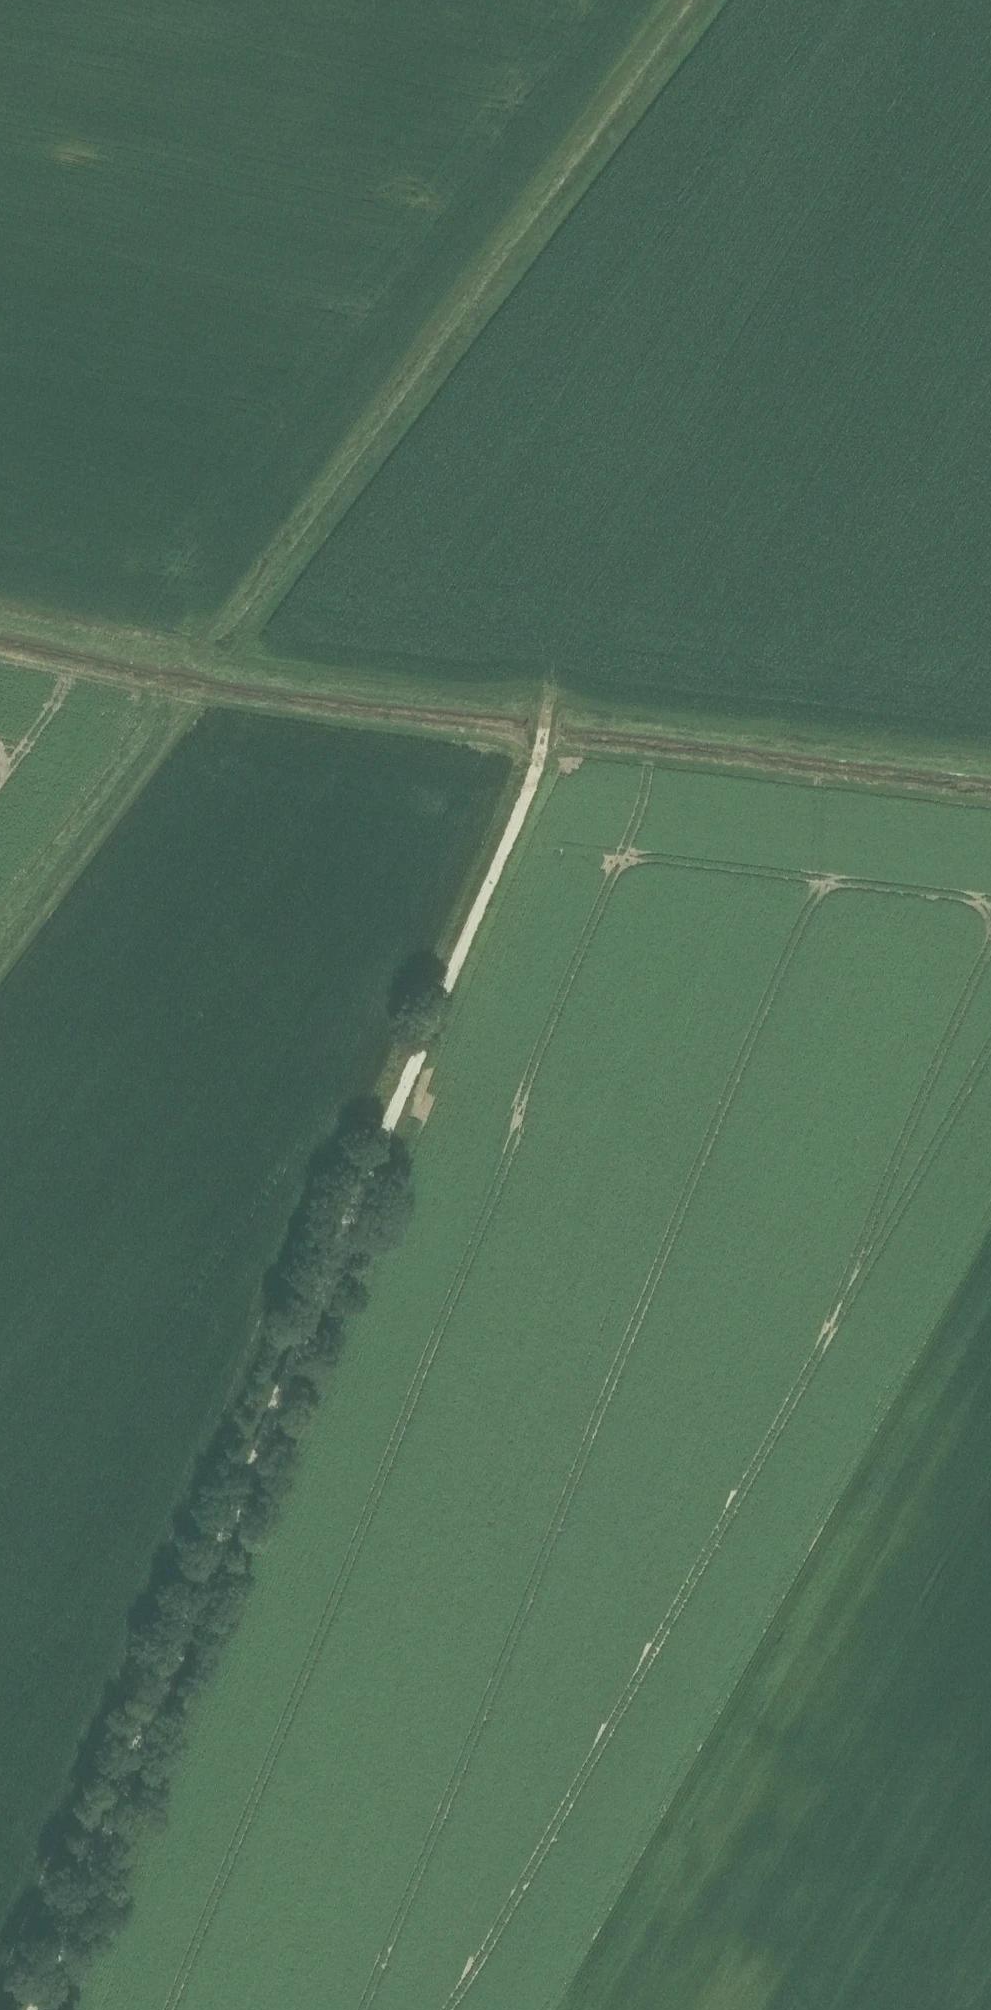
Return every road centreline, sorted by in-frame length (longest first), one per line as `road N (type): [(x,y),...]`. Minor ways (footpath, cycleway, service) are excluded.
road 1 (track): [(38,2009),(545,741),(549,699)]

